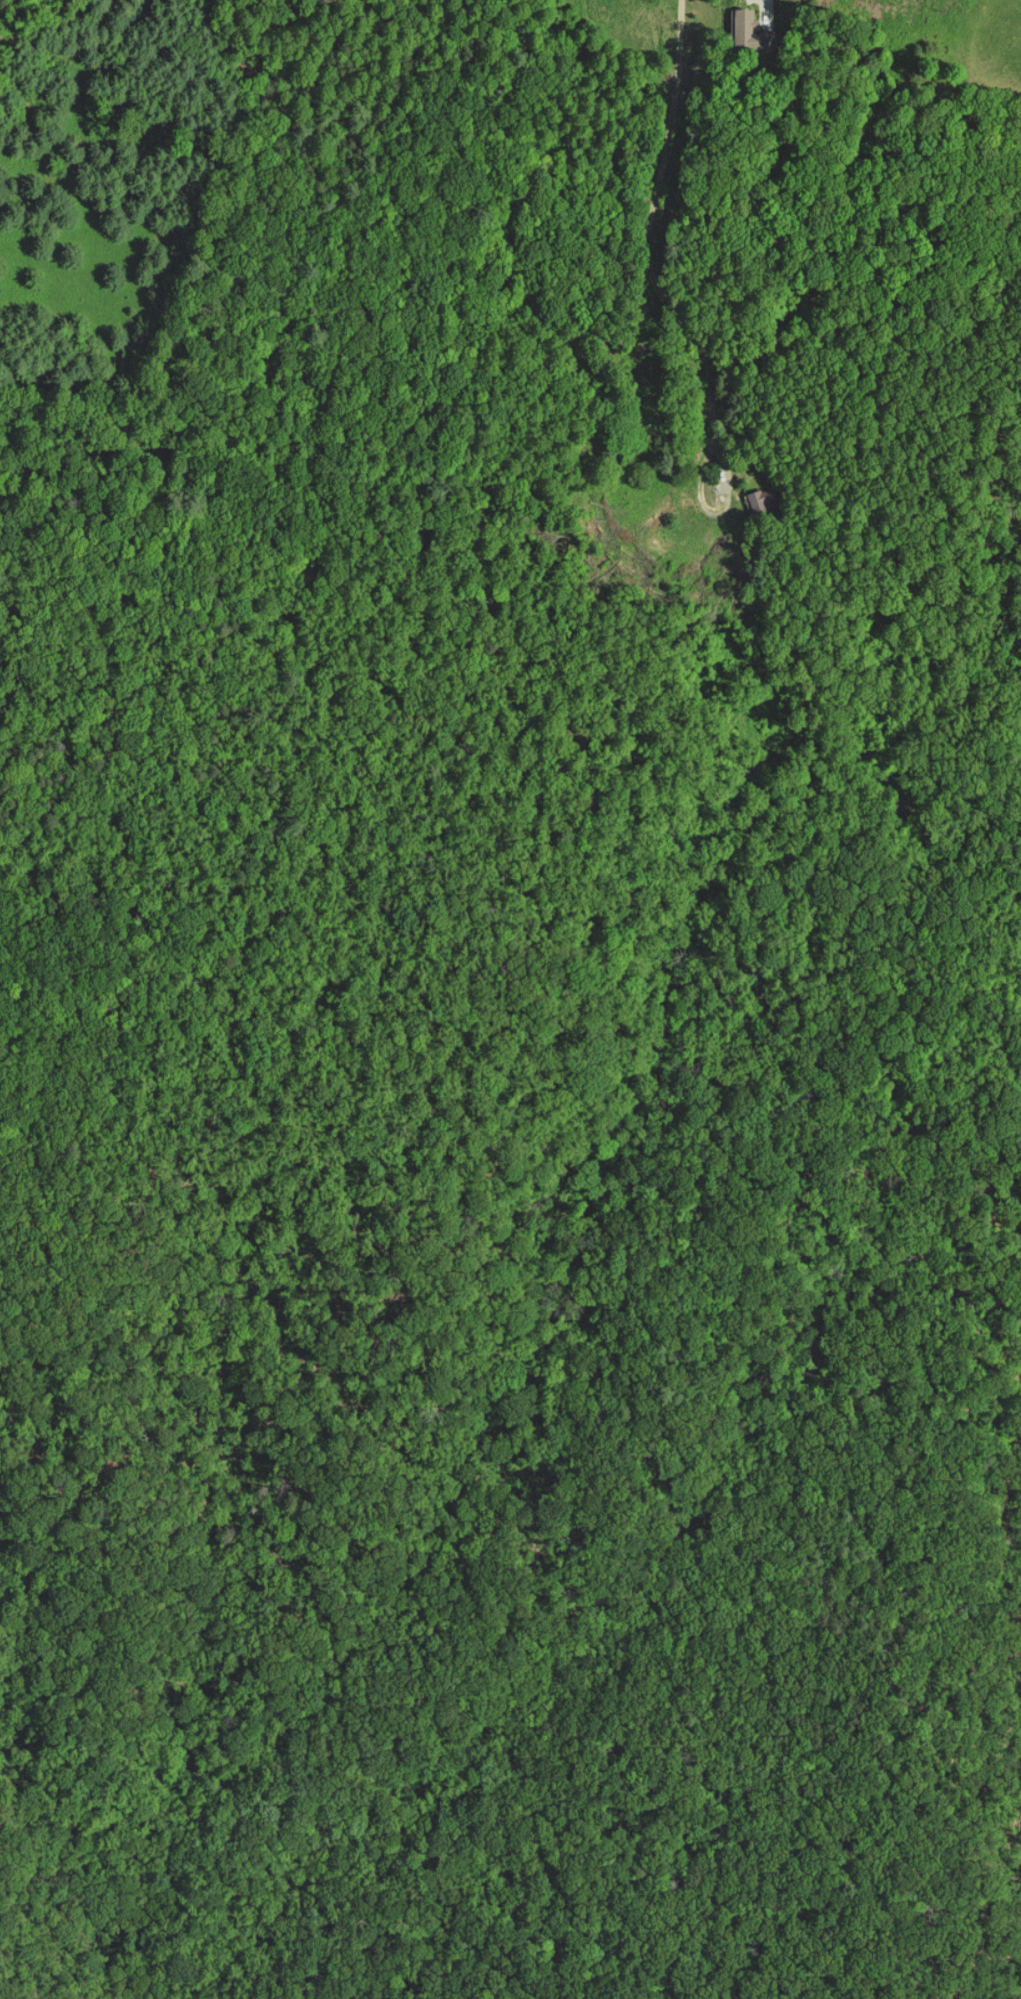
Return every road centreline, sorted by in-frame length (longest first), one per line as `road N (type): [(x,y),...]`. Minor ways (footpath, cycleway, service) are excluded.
road 1 (residential): [(683,0),(651,235),(654,277),(699,337)]

